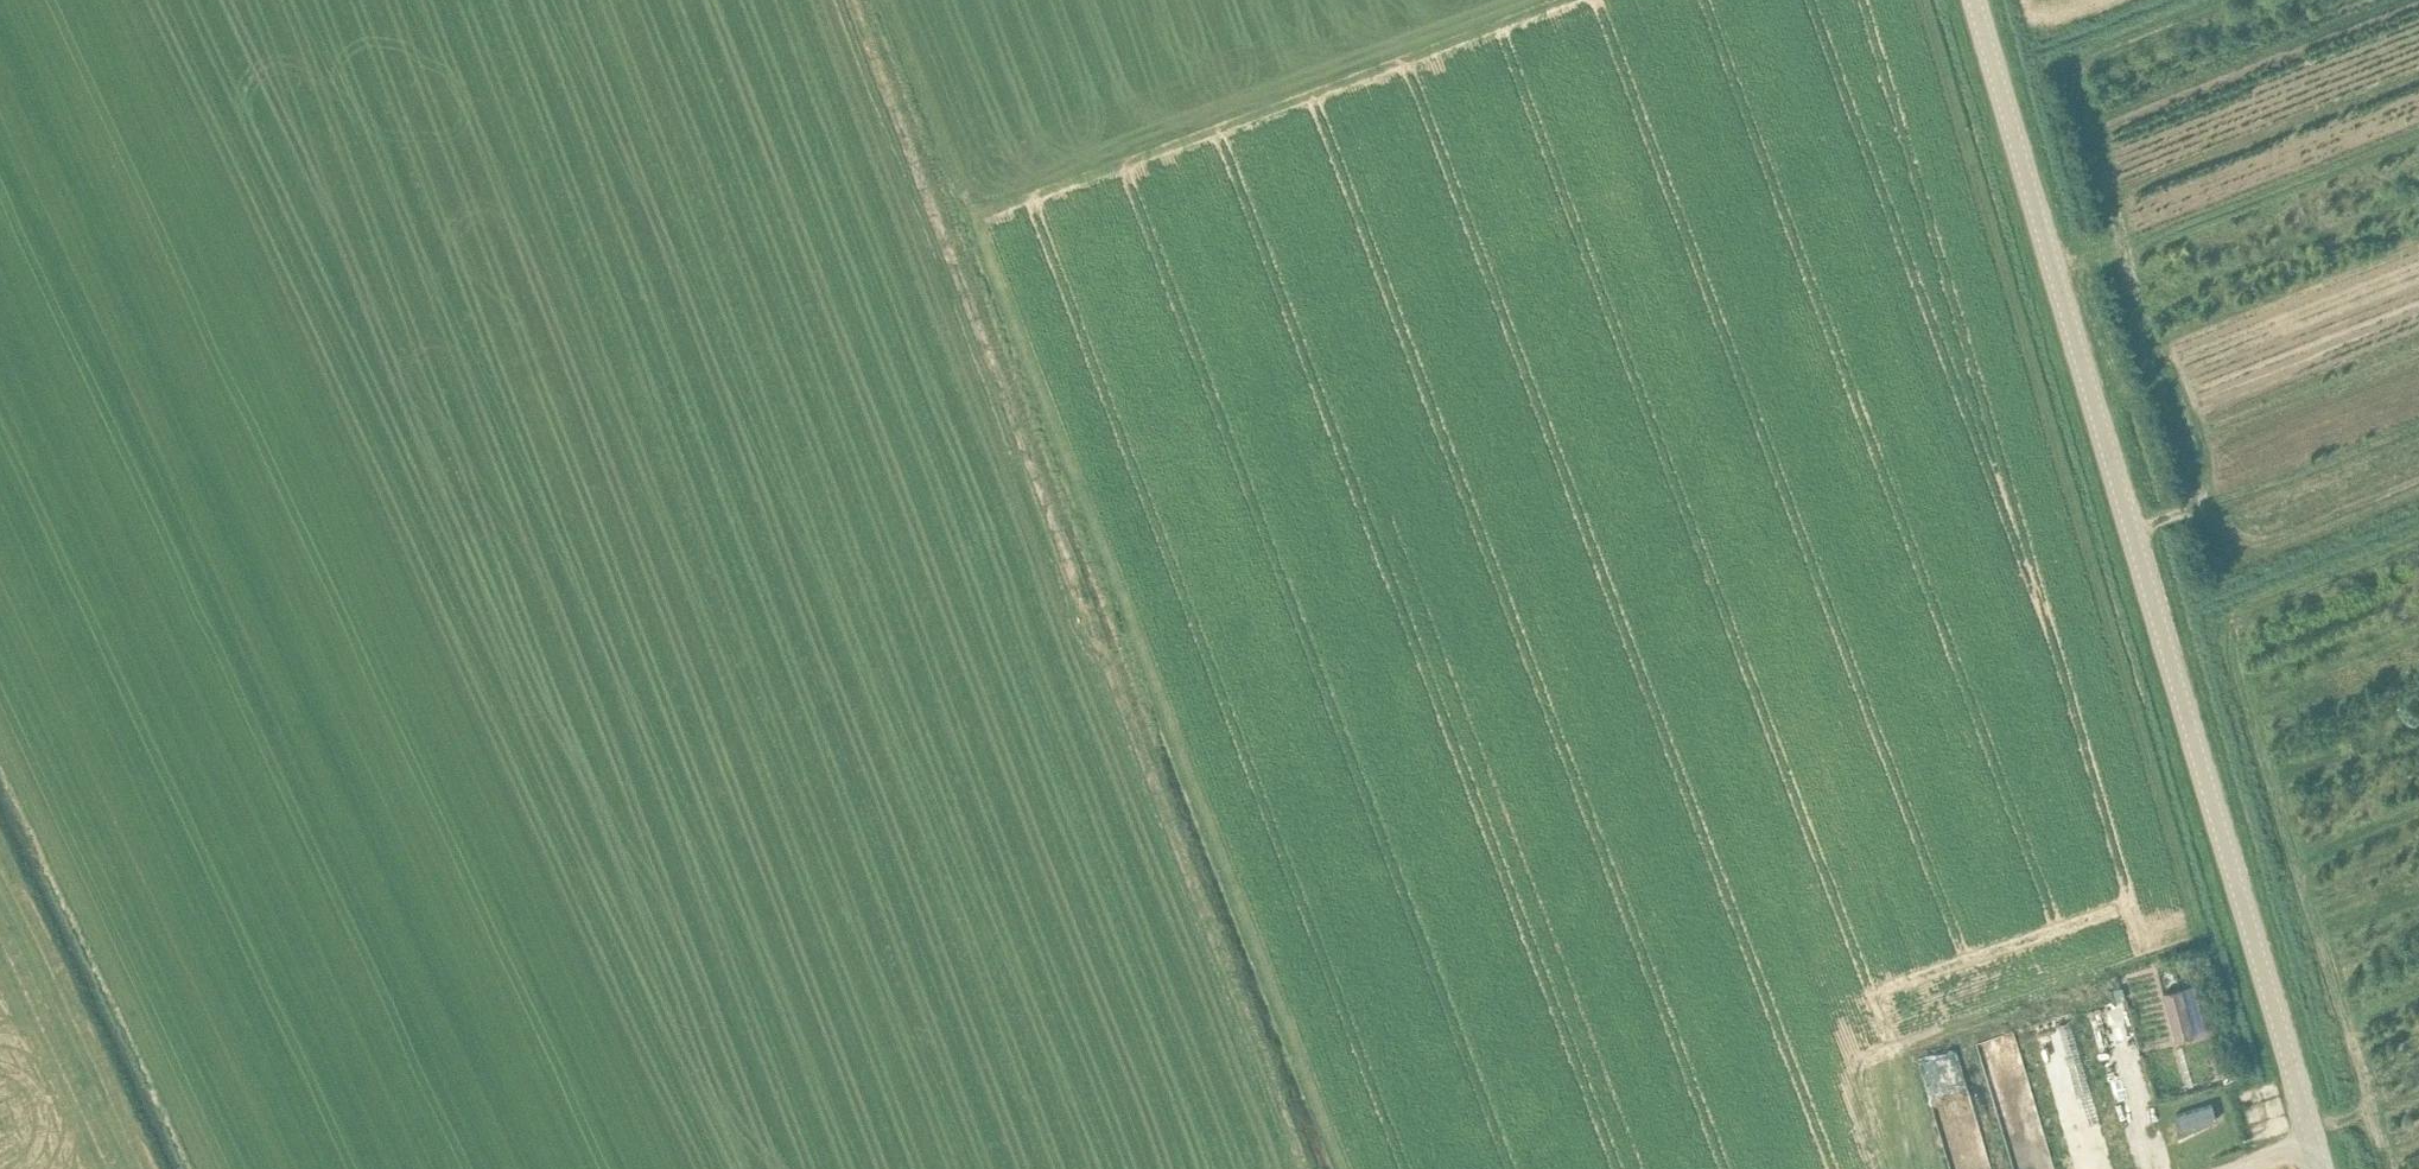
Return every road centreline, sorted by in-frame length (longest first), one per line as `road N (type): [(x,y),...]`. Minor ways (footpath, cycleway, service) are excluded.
road 1 (unclassified): [(2322,1168),(1977,0)]

